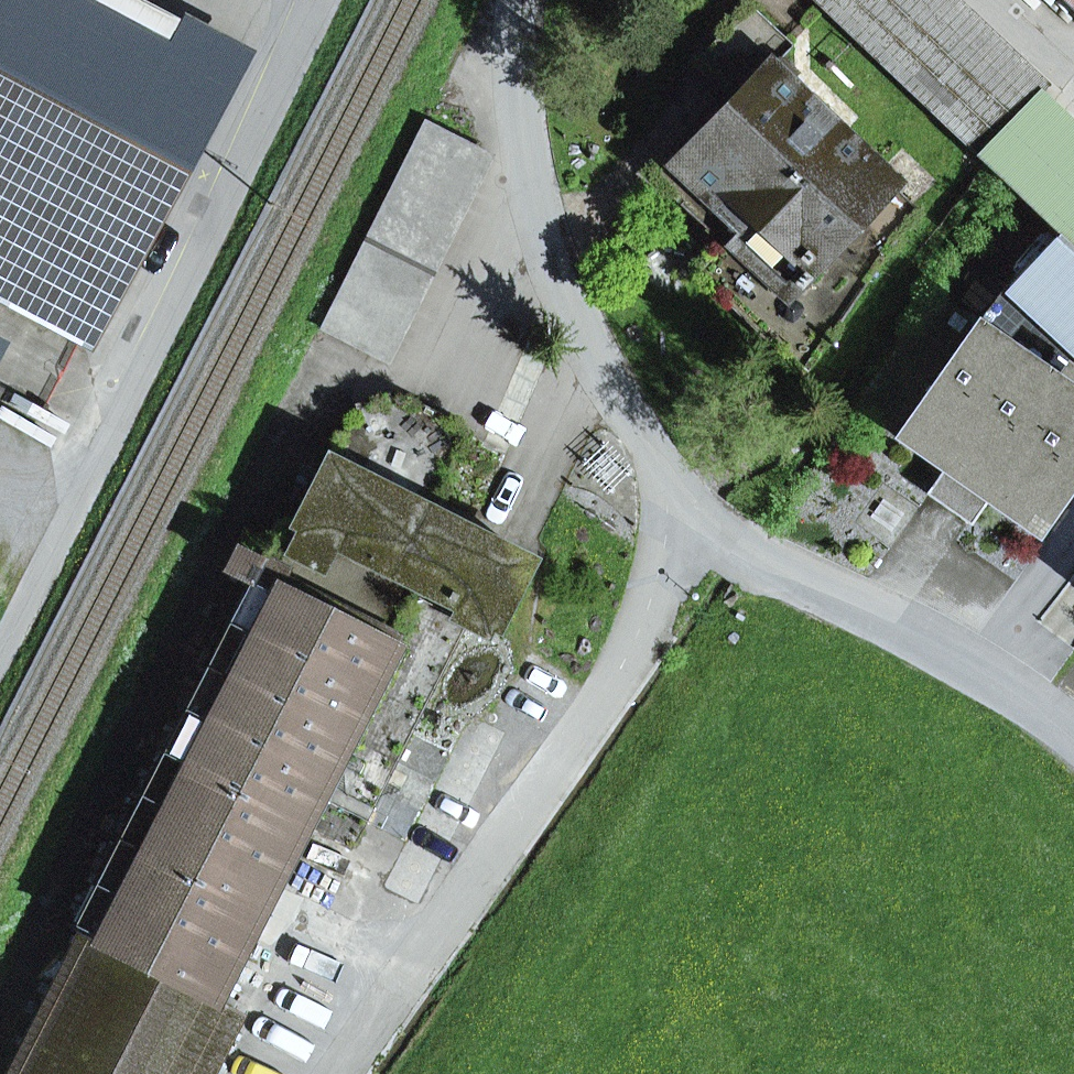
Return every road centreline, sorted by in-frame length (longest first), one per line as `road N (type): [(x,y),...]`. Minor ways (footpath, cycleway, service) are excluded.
road 1 (residential): [(318,0),(6,636)]
road 2 (residential): [(336,1073),(611,678),(644,616),(673,519)]
road 3 (residential): [(673,519),(657,463),(592,351),(554,252),(518,64),(524,0)]
road 4 (residential): [(1073,733),(975,669),(673,519)]

